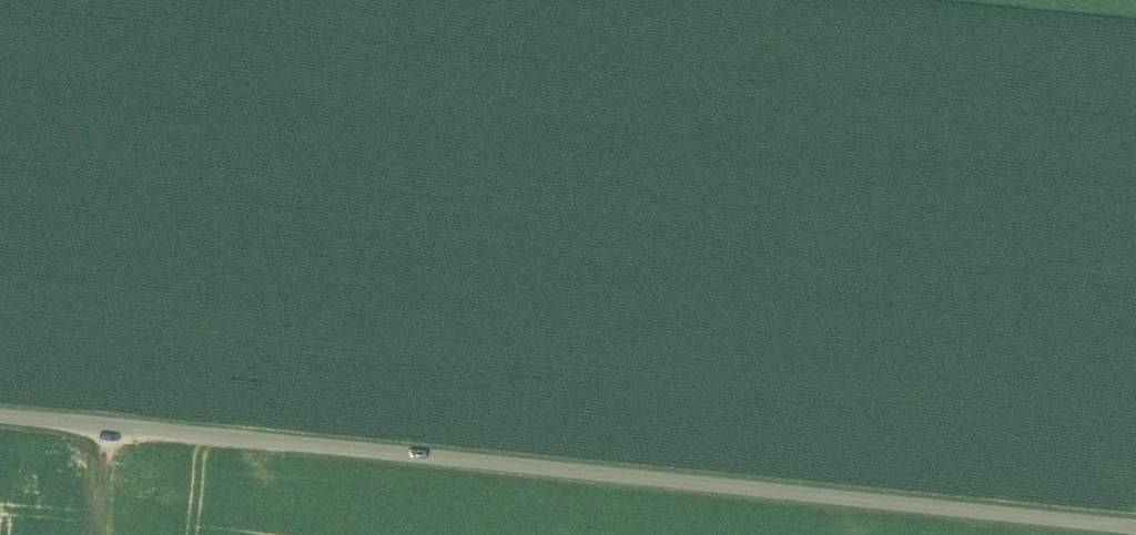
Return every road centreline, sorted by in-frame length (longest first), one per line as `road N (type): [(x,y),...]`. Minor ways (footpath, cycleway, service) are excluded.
road 1 (unclassified): [(1135,528),(0,418)]

